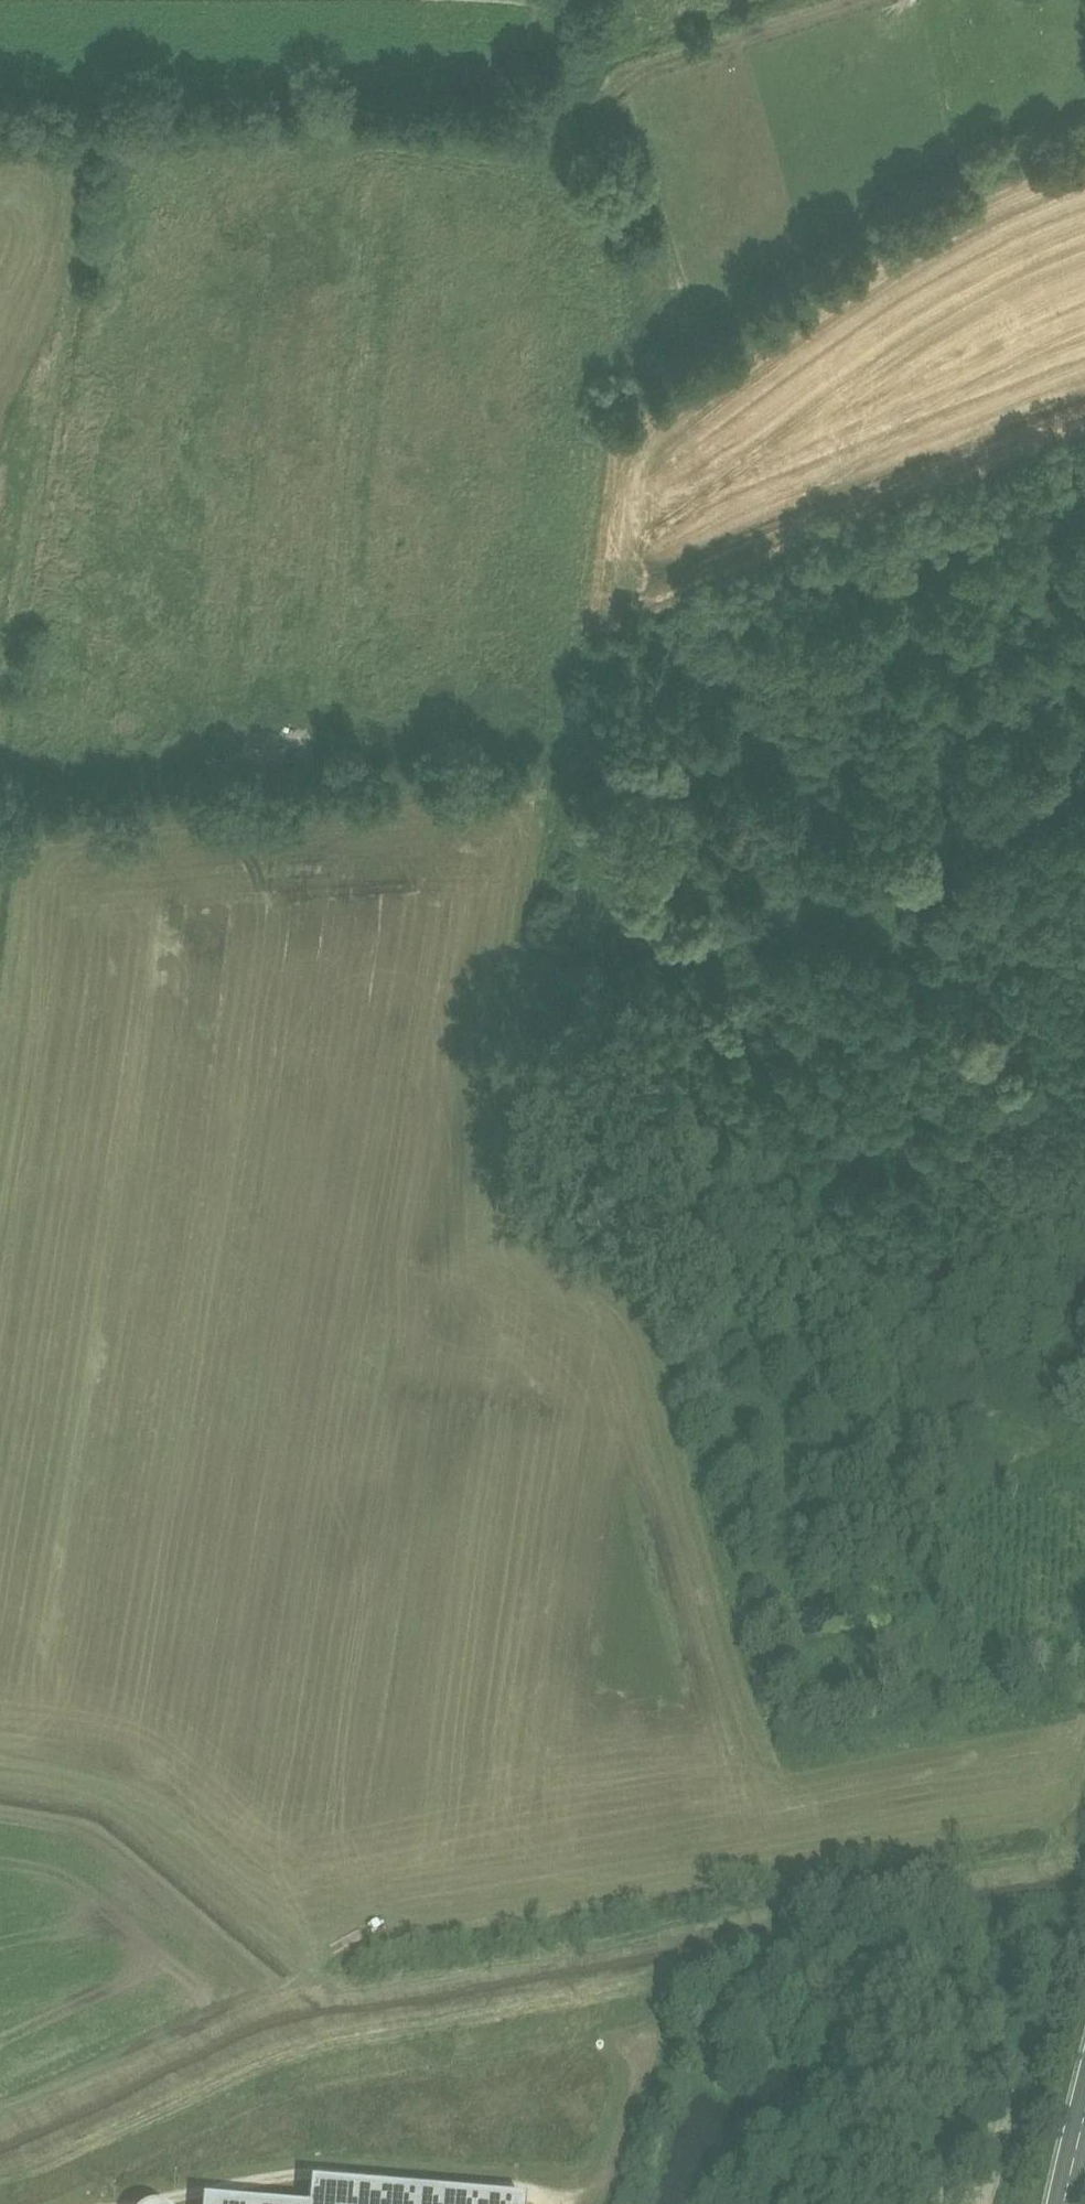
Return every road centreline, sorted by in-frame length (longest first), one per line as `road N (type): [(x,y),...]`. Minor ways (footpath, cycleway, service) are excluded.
road 1 (track): [(1084,790),(647,952),(615,943),(561,831)]
road 2 (primary): [(1061,2203),(1084,2084)]

